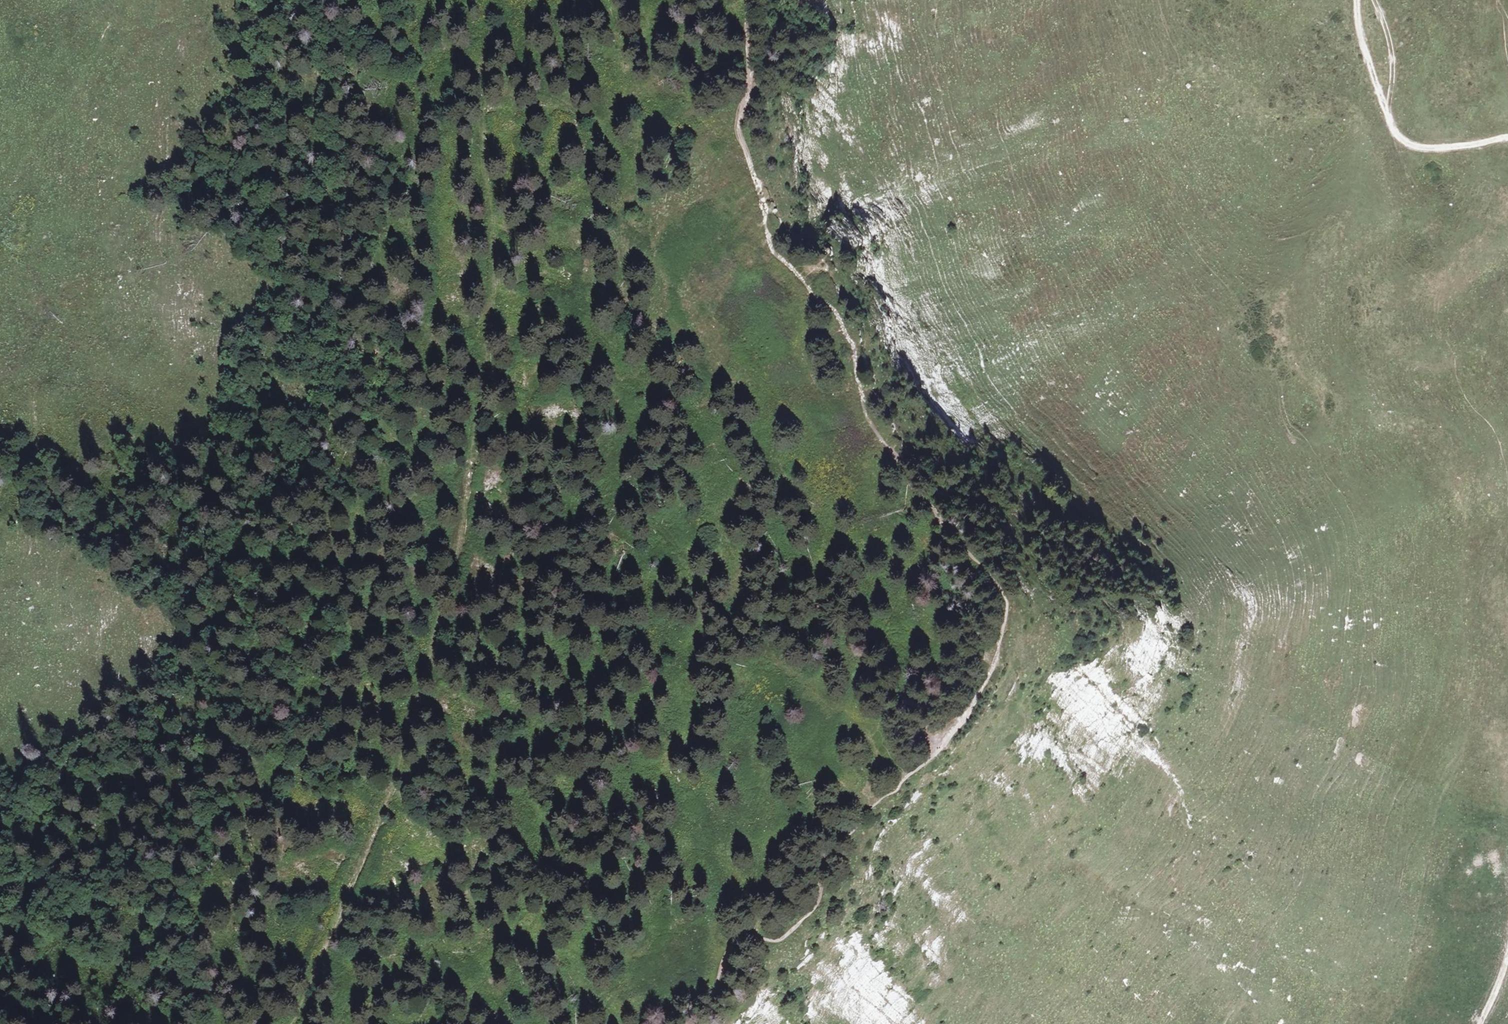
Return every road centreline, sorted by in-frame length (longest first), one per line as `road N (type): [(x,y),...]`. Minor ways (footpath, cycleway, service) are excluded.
road 1 (track): [(1358,0),(1368,65),(1386,116),(1408,145),(1507,138)]
road 2 (track): [(1376,0),(1395,47),(1386,116)]

